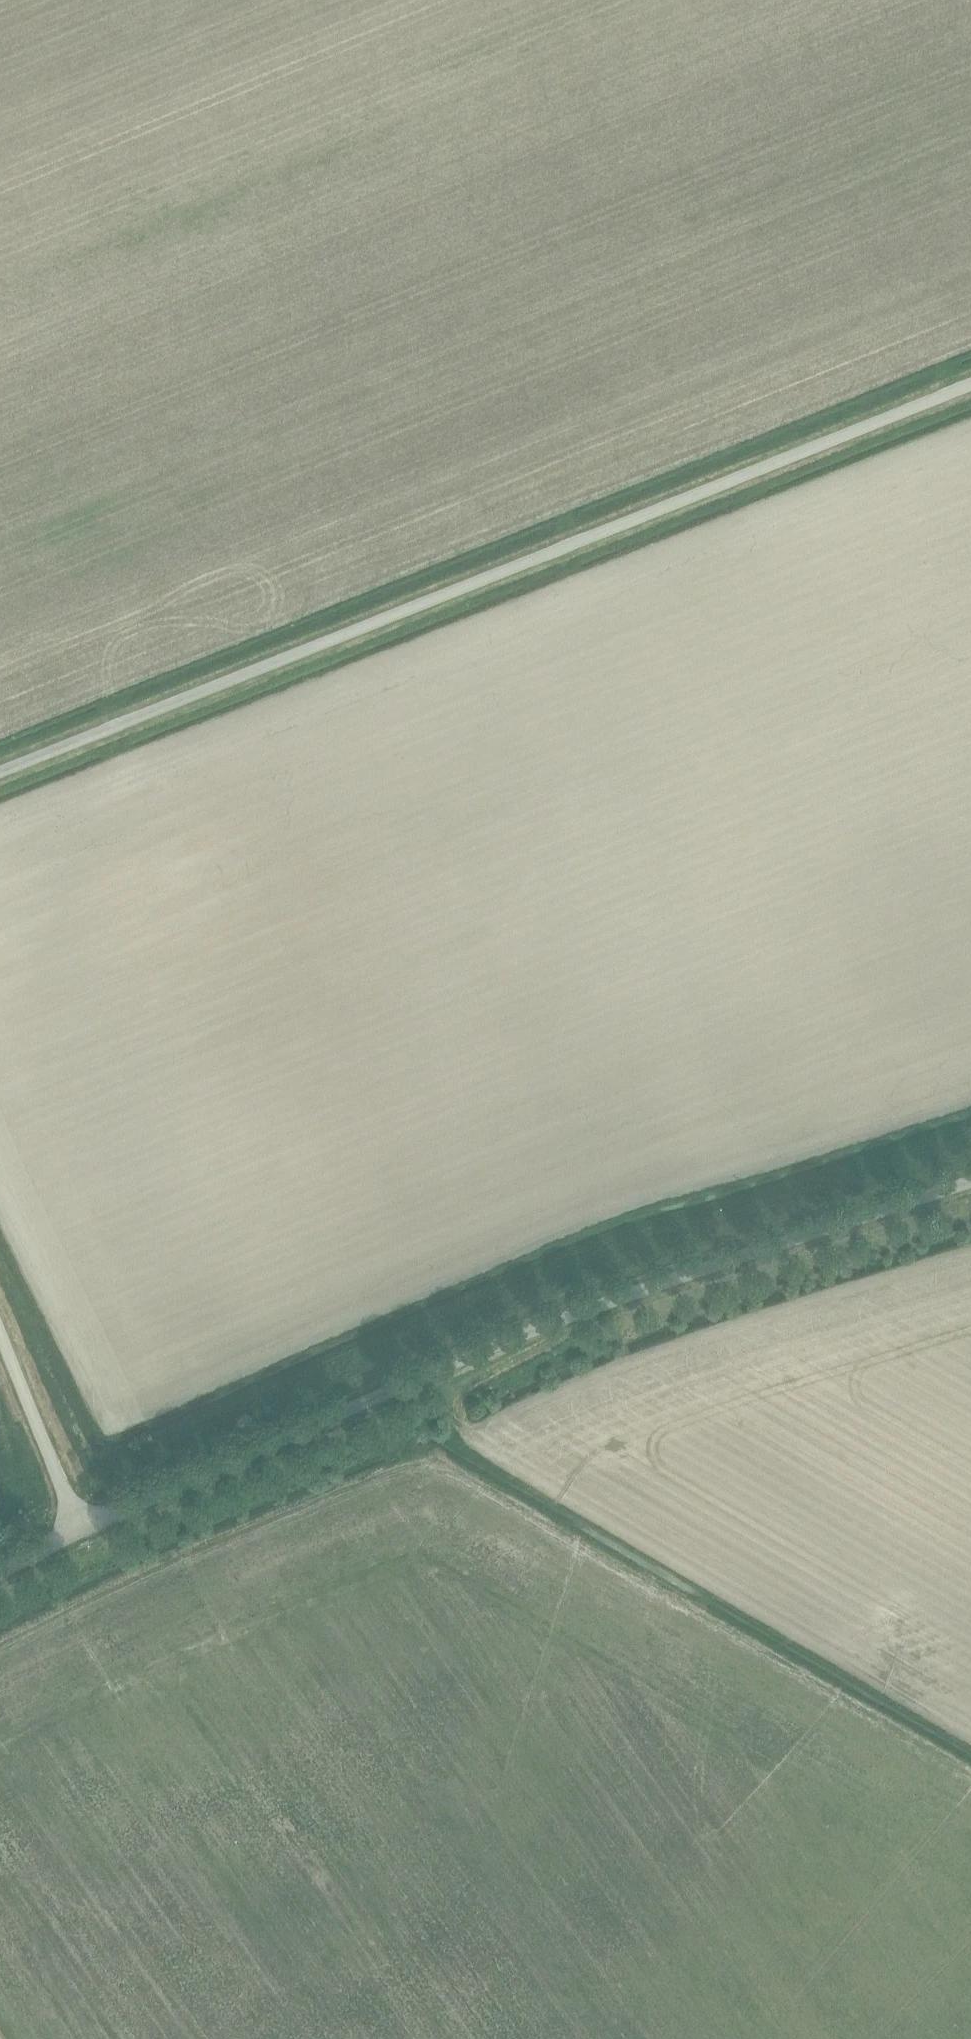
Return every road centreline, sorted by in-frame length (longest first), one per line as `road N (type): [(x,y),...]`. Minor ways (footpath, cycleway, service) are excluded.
road 1 (unclassified): [(0,769),(970,381)]
road 2 (unclassified): [(79,1526),(472,1351),(672,1276),(970,1179)]
road 3 (unclassified): [(79,1526),(0,1327)]

